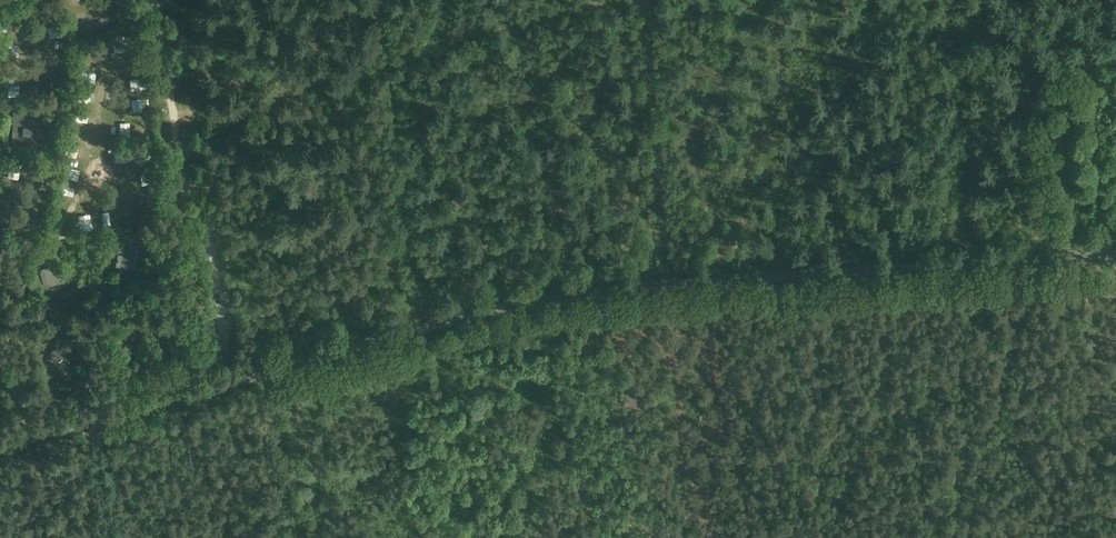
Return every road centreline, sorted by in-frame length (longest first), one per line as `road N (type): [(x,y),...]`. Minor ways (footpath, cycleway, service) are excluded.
road 1 (unclassified): [(0,444),(553,295),(1115,252)]
road 2 (track): [(175,126),(620,0)]
road 3 (track): [(630,0),(643,18),(670,285)]

